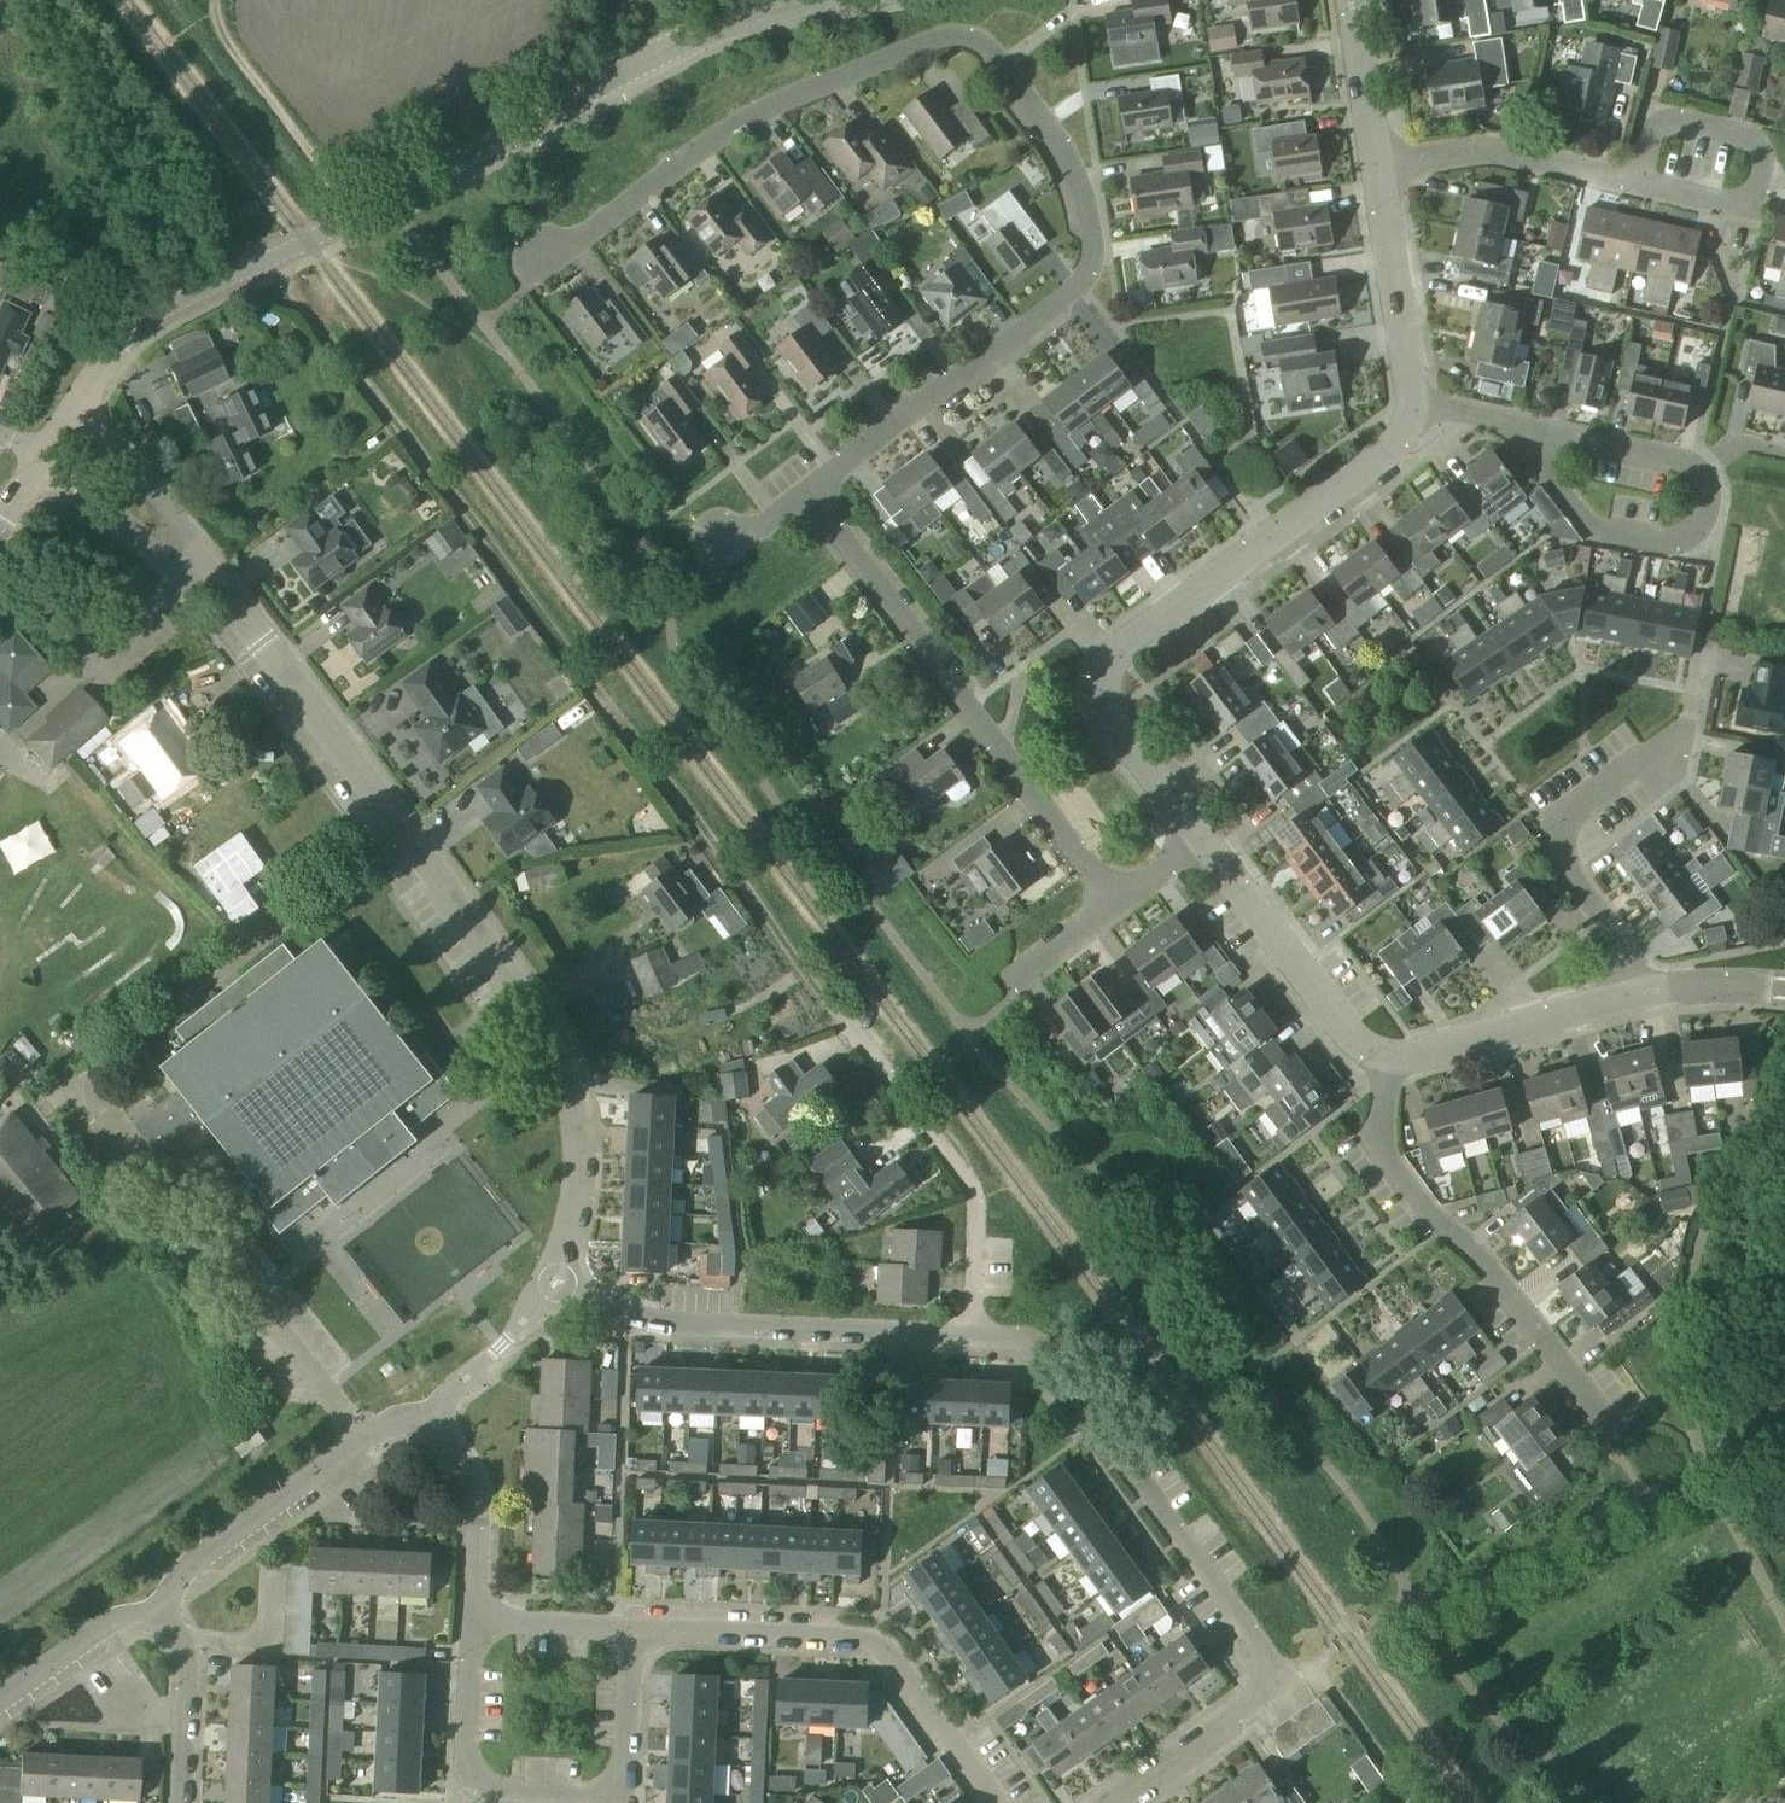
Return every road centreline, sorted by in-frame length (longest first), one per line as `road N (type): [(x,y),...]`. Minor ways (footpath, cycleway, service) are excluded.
road 1 (residential): [(814,486),(1058,303),(1090,268),(1084,198),(1067,154),(986,49),(966,38),(941,39),(767,108),(539,268)]
road 2 (track): [(849,1027),(274,258)]
road 3 (residential): [(75,407),(118,344),(164,311),(709,27),(808,0)]
road 4 (residential): [(551,1282),(579,1167),(574,1106),(554,1045),(281,667),(197,566)]
road 5 (residential): [(1109,1802),(1284,1679),(1048,1355),(1031,1342),(971,1337)]
road 6 (residential): [(1193,842),(1099,708),(1102,670),(1122,643),(1392,454),(1412,411)]
road 7 (residential): [(1108,905),(814,486)]
road 8 (residential): [(1607,1443),(1450,1220),(1412,1195),(1377,1145),(1383,1059)]
road 9 (residential): [(997,1802),(894,1658),(873,1643),(631,1628)]
road 10 (residential): [(971,1337),(653,1321),(551,1282)]
road 11 (residential): [(971,1337),(972,1191),(849,1027)]
road 12 (residential): [(161,1614),(192,1563),(387,1424),(428,1419)]
road 13 (residential): [(1659,1000),(1568,850),(1571,829),(1680,745)]
road 14 (residential): [(1509,421),(1589,527),(1669,542),(1688,536),(1705,517),(1707,482),(1696,466)]
road 15 (residential): [(622,1797),(494,1790),(469,1772),(472,1622)]
road 16 (residential): [(1383,1059),(1343,1030),(1193,842)]
road 17 (residential): [(1659,1000),(1383,1059)]
road 18 (track): [(356,216),(216,33),(211,0)]
road 19 (residential): [(1378,166),(1470,150),(1628,180)]
road 20 (residential): [(1412,411),(1378,166)]
road 21 (residential): [(472,1622),(474,1498),(428,1419)]
road 22 (residential): [(197,566),(169,514),(75,407)]
road 23 (residential): [(1760,176),(1749,139),(1662,121),(1628,180)]
road 24 (residential): [(181,1802),(186,1664),(161,1614)]
road 25 (residential): [(1696,466),(1509,421)]
road 26 (residential): [(41,458),(143,538),(197,566)]
road 27 (residential): [(0,1700),(108,1624),(161,1614)]
road 28 (residential): [(428,1419),(551,1282)]
road 29 (residential): [(622,1797),(631,1628)]
road 30 (residential): [(1378,166),(1350,0)]
road 31 (residential): [(631,1628),(472,1622)]
road 32 (residential): [(1628,180),(1745,206),(1760,176)]
road 33 (residential): [(1784,996),(1659,1000)]

